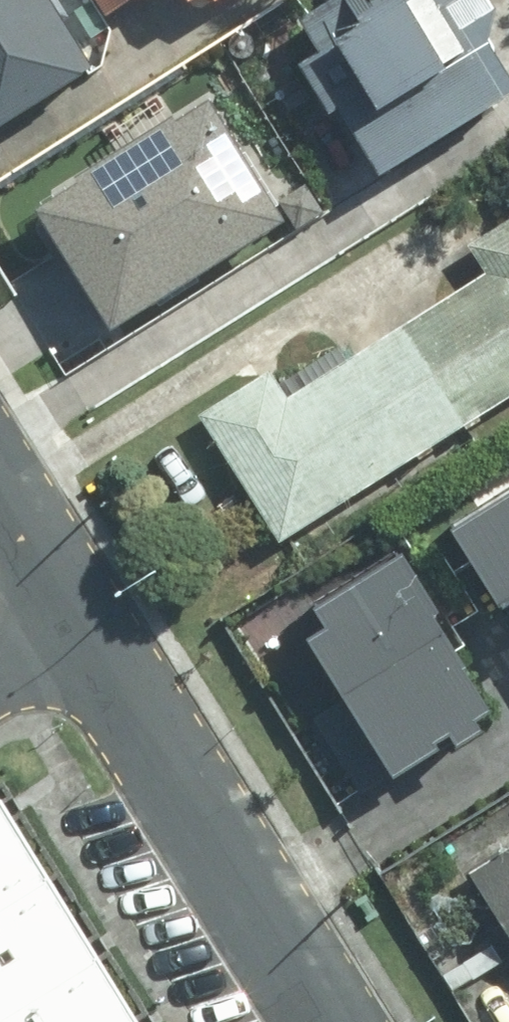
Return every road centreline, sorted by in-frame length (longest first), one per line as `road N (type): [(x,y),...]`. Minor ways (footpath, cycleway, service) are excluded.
road 1 (residential): [(70,621),(325,1021)]
road 2 (residential): [(0,508),(70,621)]

